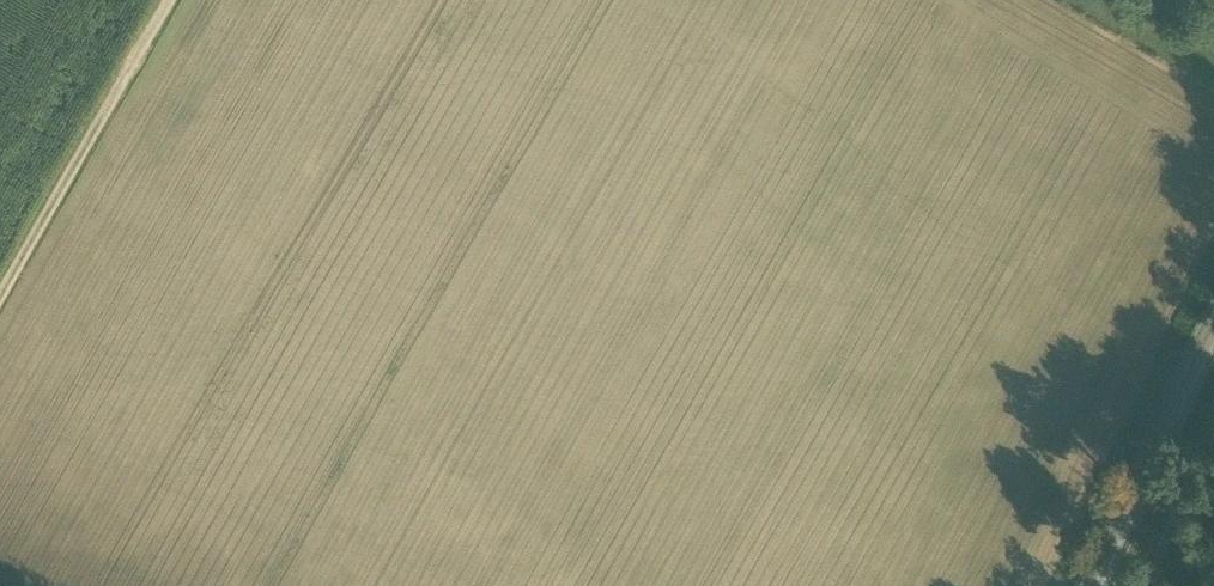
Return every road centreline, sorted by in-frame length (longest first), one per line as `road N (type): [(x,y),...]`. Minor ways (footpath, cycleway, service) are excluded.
road 1 (track): [(171,0),(0,298)]
road 2 (primary): [(1096,585),(1213,328)]

